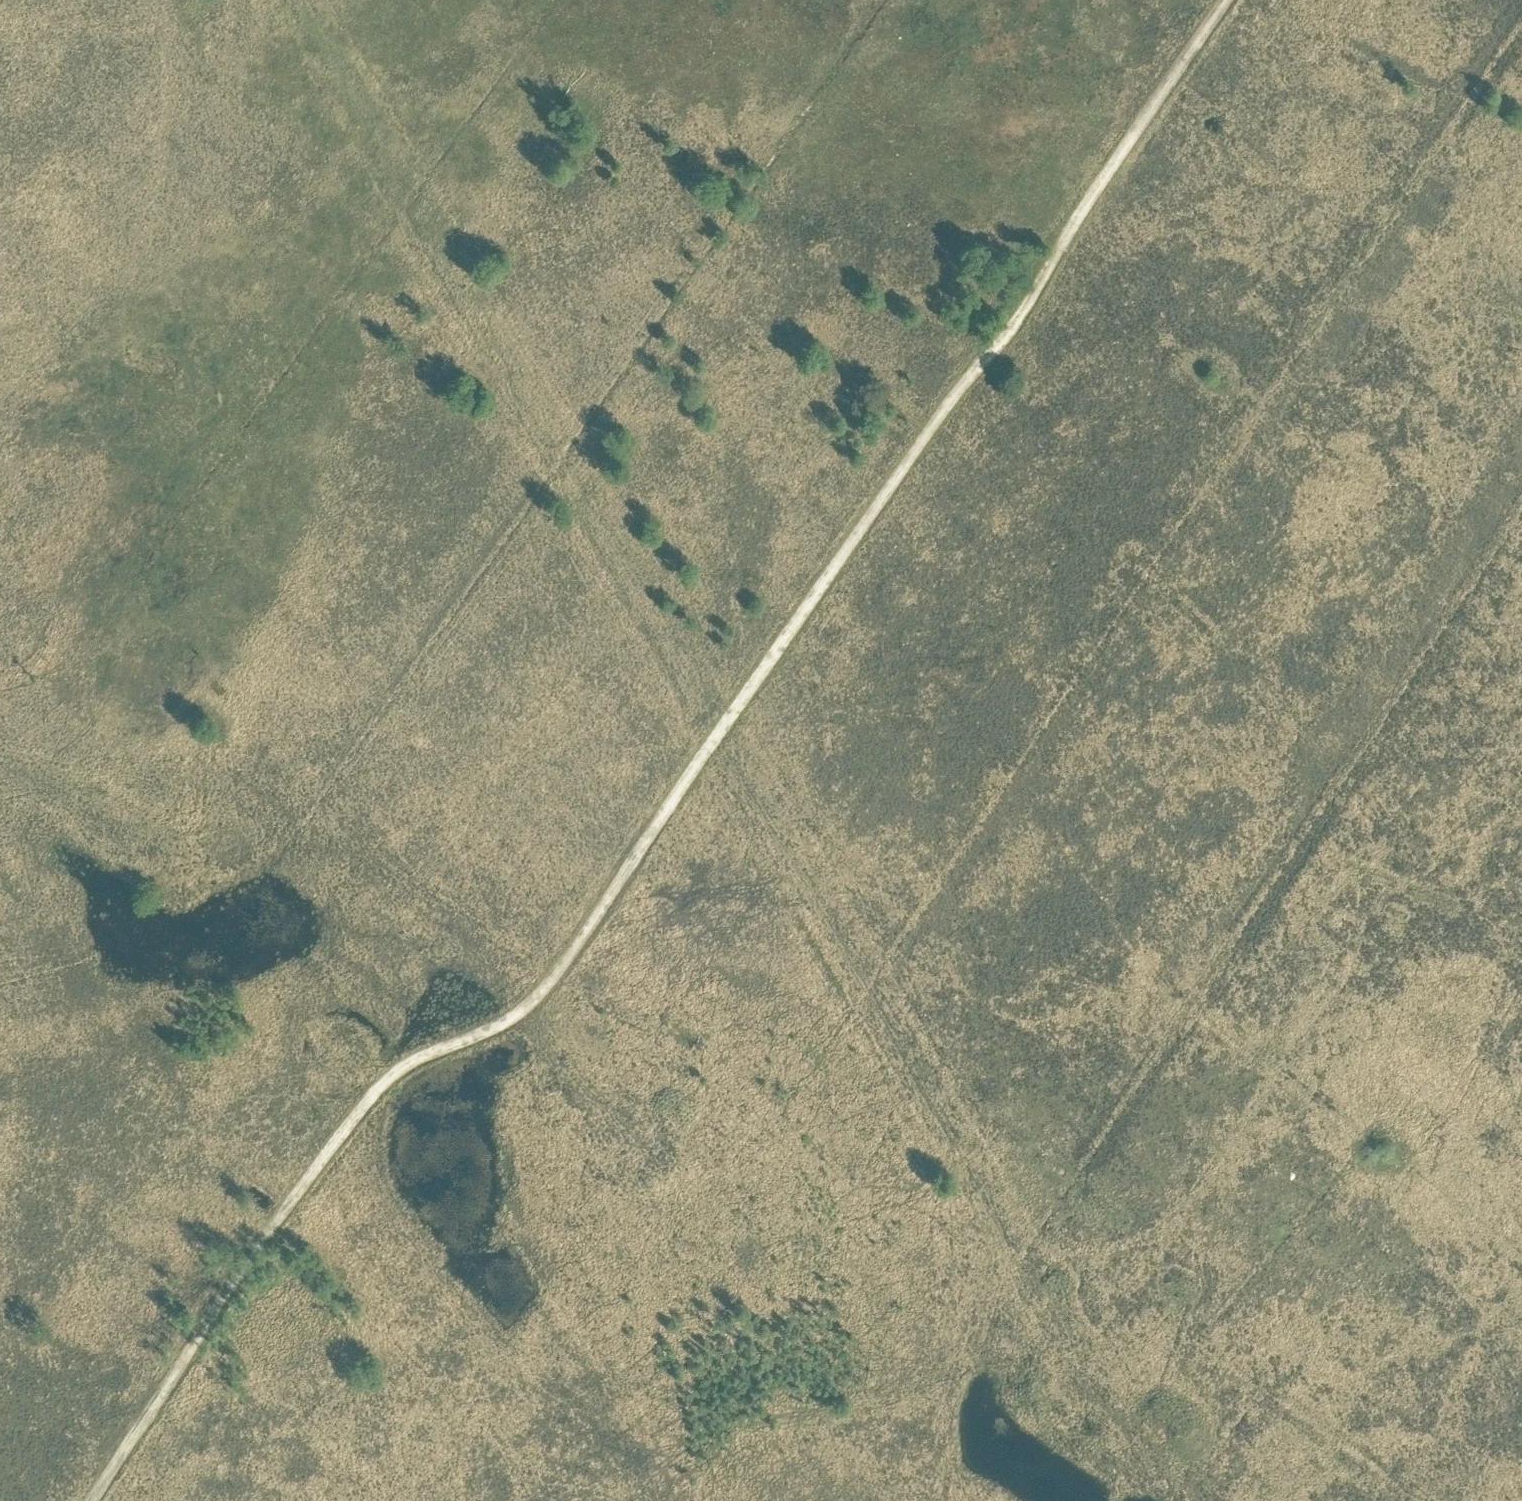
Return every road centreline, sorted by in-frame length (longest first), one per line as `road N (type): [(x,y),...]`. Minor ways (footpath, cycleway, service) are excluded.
road 1 (track): [(91,1500),(349,1121),(405,1065),(503,1021),(537,997),(1226,0)]

